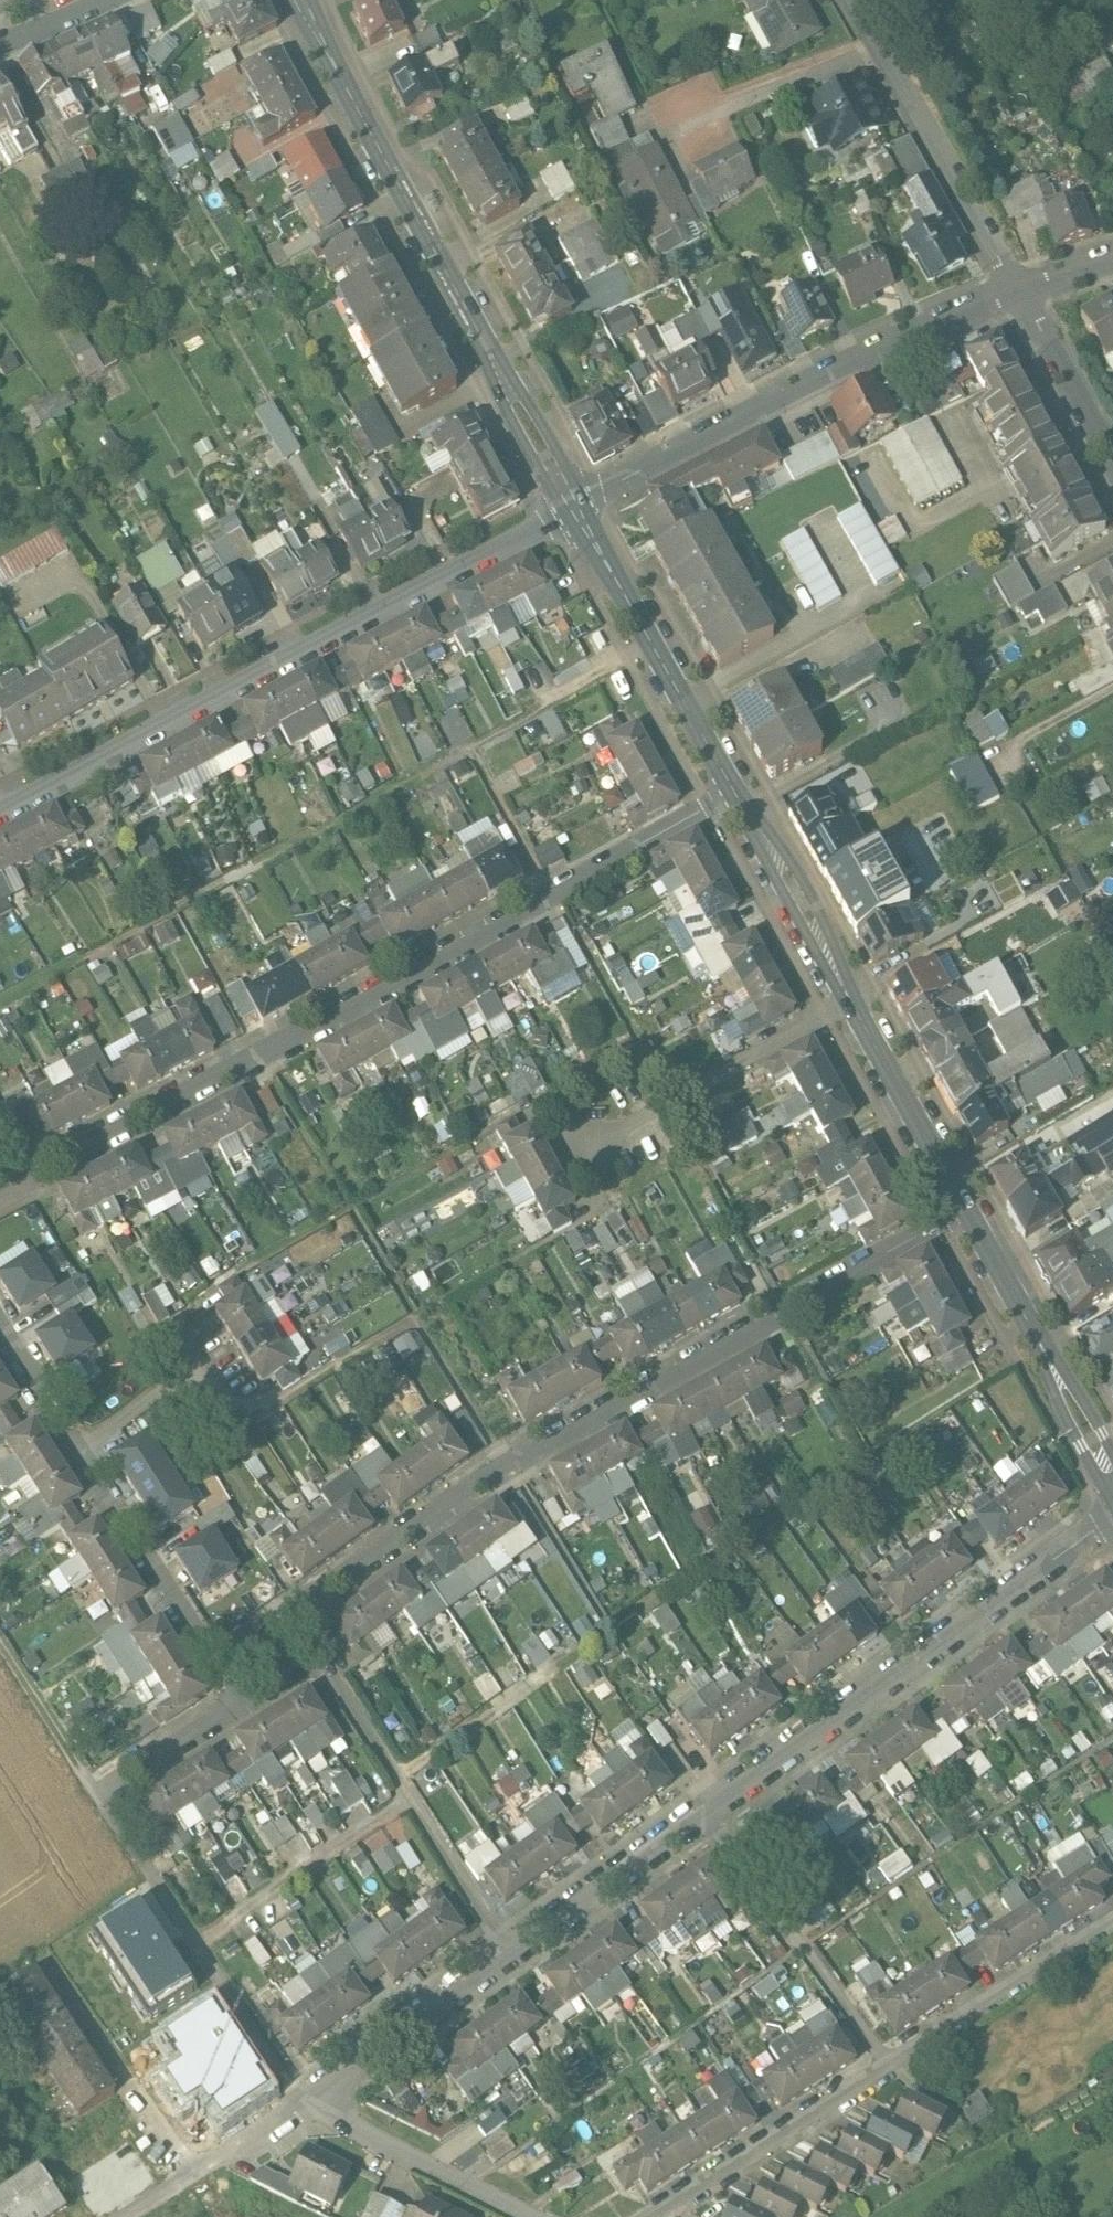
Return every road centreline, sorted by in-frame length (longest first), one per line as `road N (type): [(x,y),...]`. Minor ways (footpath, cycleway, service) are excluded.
road 1 (residential): [(736,793),(12,1184)]
road 2 (residential): [(295,1620),(507,1465),(969,1206)]
road 3 (residential): [(578,506),(0,813)]
road 4 (tertiary): [(578,506),(300,0)]
road 5 (residential): [(1112,1510),(709,1818)]
road 6 (residential): [(1024,280),(782,387),(578,506)]
road 7 (residential): [(507,1957),(323,1667)]
road 8 (tertiary): [(736,793),(578,506)]
road 9 (residential): [(890,2066),(709,1818)]
road 10 (tertiary): [(1112,1472),(969,1206)]
road 11 (residential): [(879,39),(1024,280)]
road 12 (residential): [(890,2066),(657,2216)]
road 13 (residential): [(1112,1923),(890,2066)]
road 14 (residential): [(221,1676),(79,1457)]
road 15 (residential): [(709,1818),(507,1957)]
road 16 (residential): [(521,2216),(335,2118),(312,2094)]
road 17 (residential): [(507,1957),(312,2094)]
road 18 (tertiary): [(851,1001),(736,793)]
road 19 (tertiary): [(969,1206),(851,1001)]
road 20 (residential): [(879,39),(671,117)]
road 21 (residential): [(851,1001),(668,1102)]
road 22 (residential): [(1024,280),(1112,450)]
road 23 (track): [(0,1650),(95,1792)]
road 24 (residential): [(95,1792),(233,1705)]
road 25 (residential): [(79,1457),(0,1328)]
road 26 (residential): [(312,2094),(191,2174)]
road 27 (residential): [(116,0),(0,54)]

